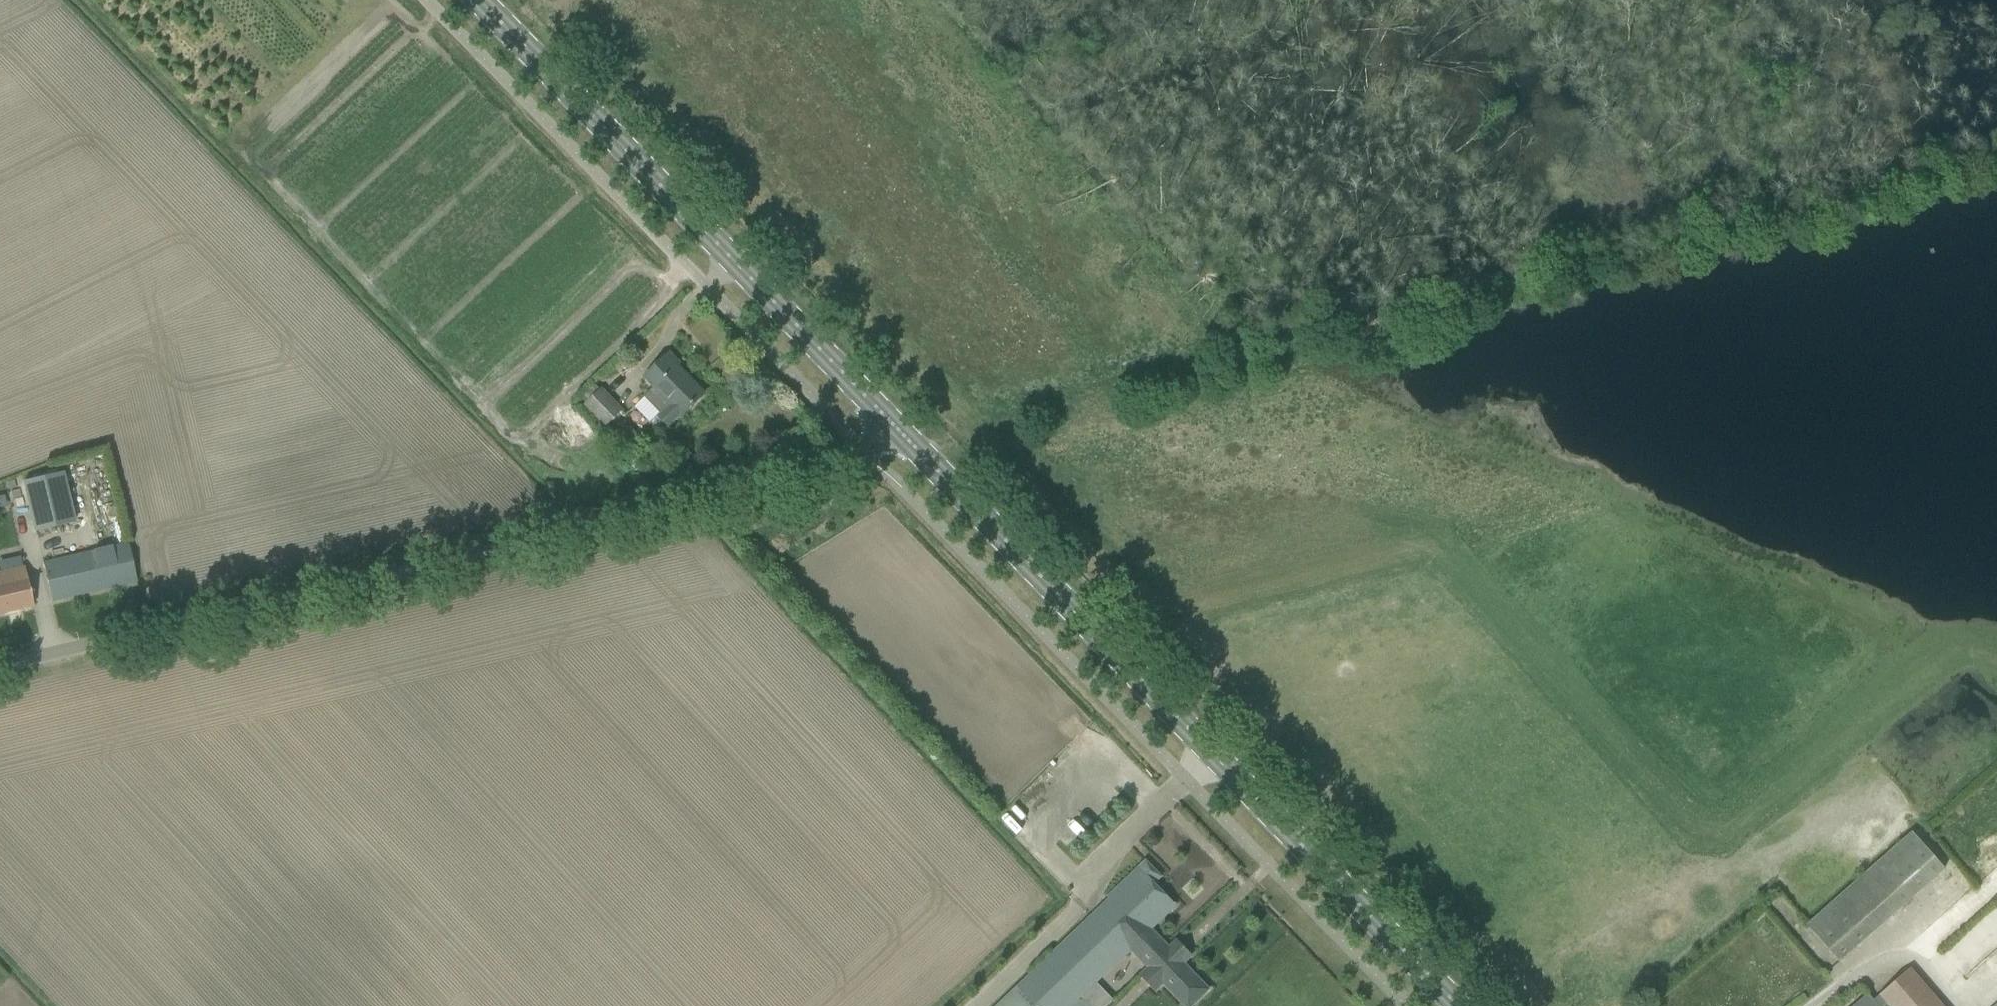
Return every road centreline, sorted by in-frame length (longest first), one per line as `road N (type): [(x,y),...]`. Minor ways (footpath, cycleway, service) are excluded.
road 1 (unclassified): [(0,666),(917,450)]
road 2 (secondary): [(1456,1005),(917,450)]
road 3 (secondary): [(917,450),(477,0)]

